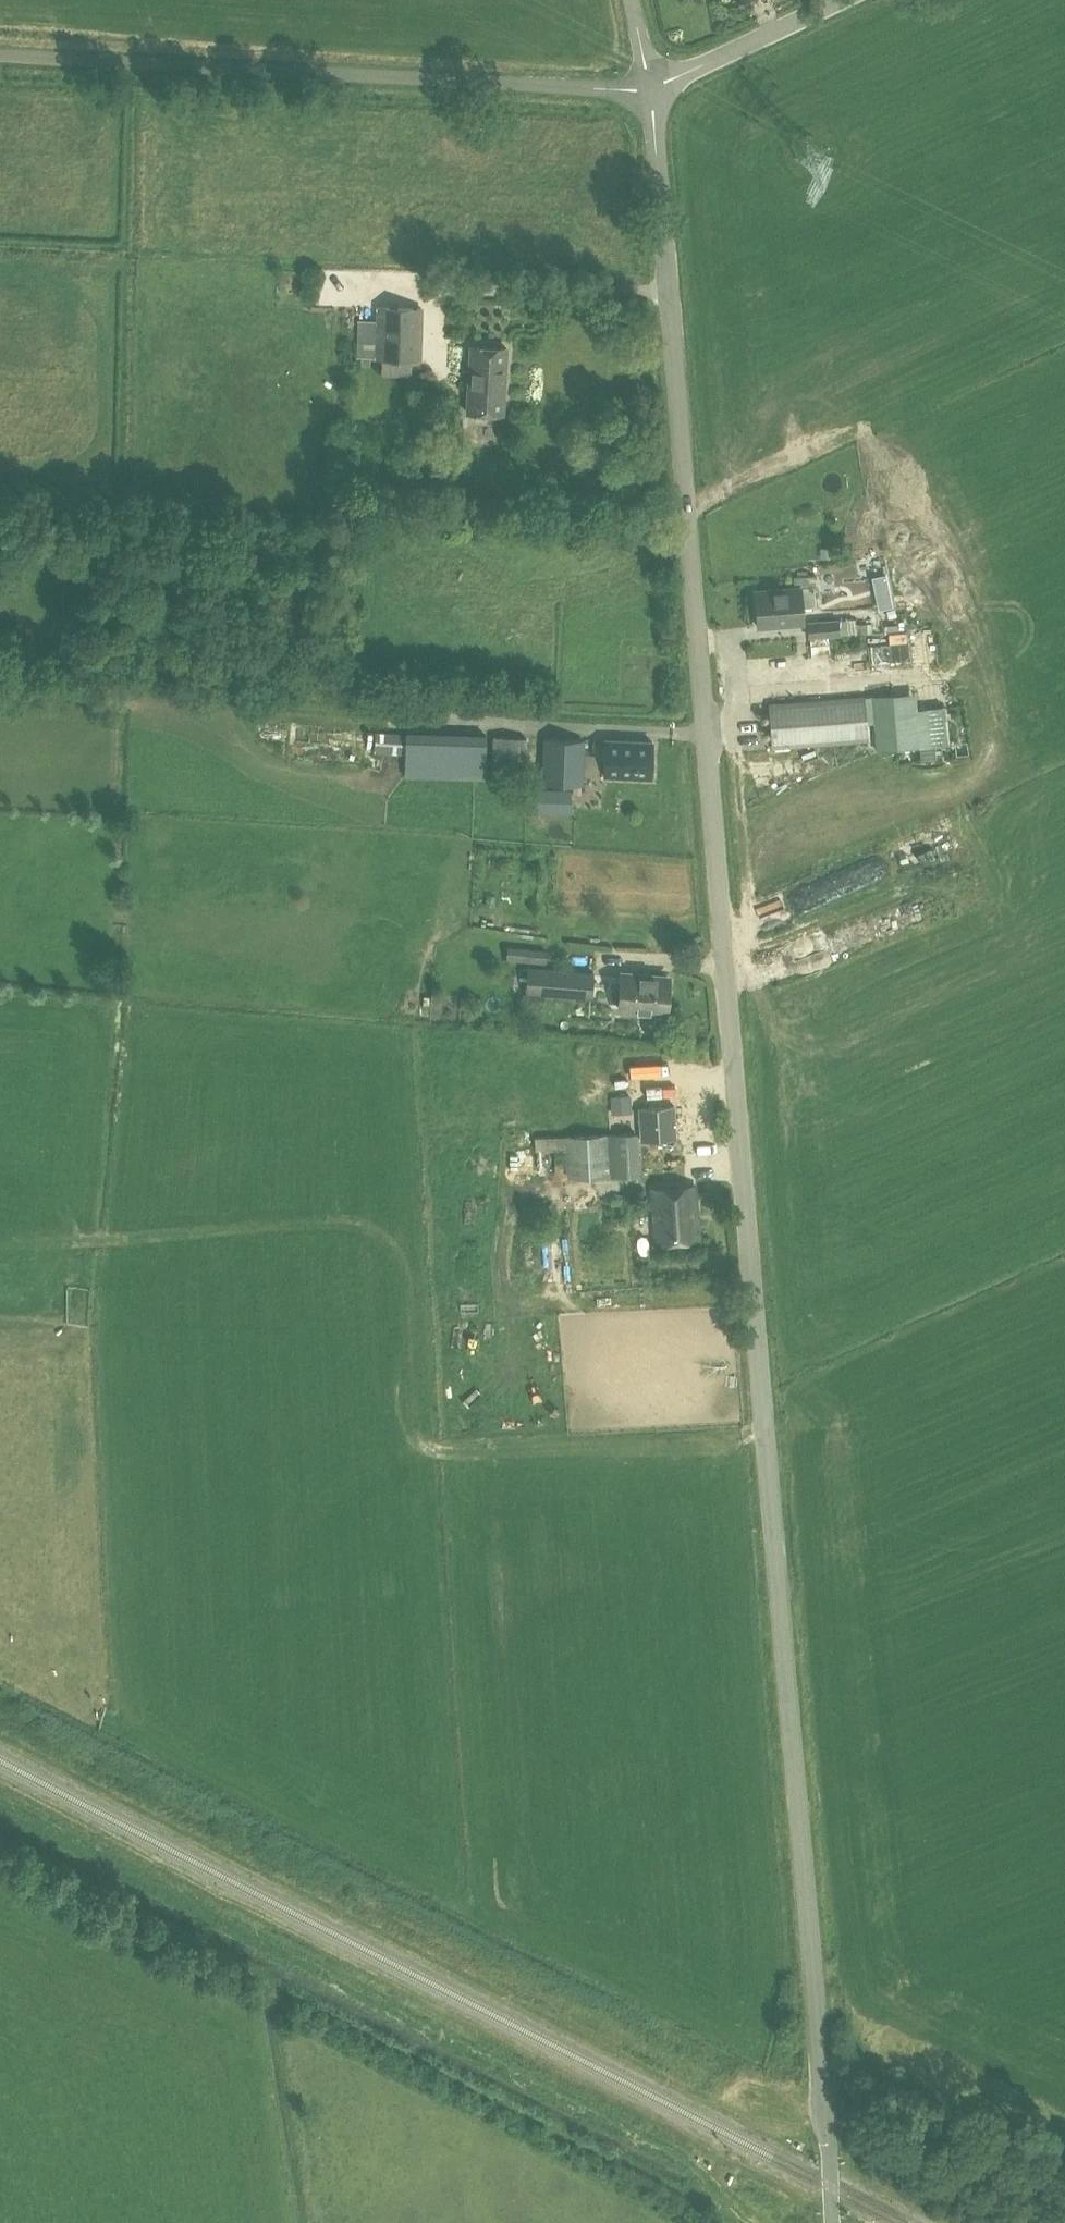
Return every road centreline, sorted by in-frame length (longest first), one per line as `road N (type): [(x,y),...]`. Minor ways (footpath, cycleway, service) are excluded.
road 1 (unclassified): [(831,2222),(650,93)]
road 2 (unclassified): [(650,93),(0,59)]
road 3 (unclassified): [(650,93),(847,0)]

